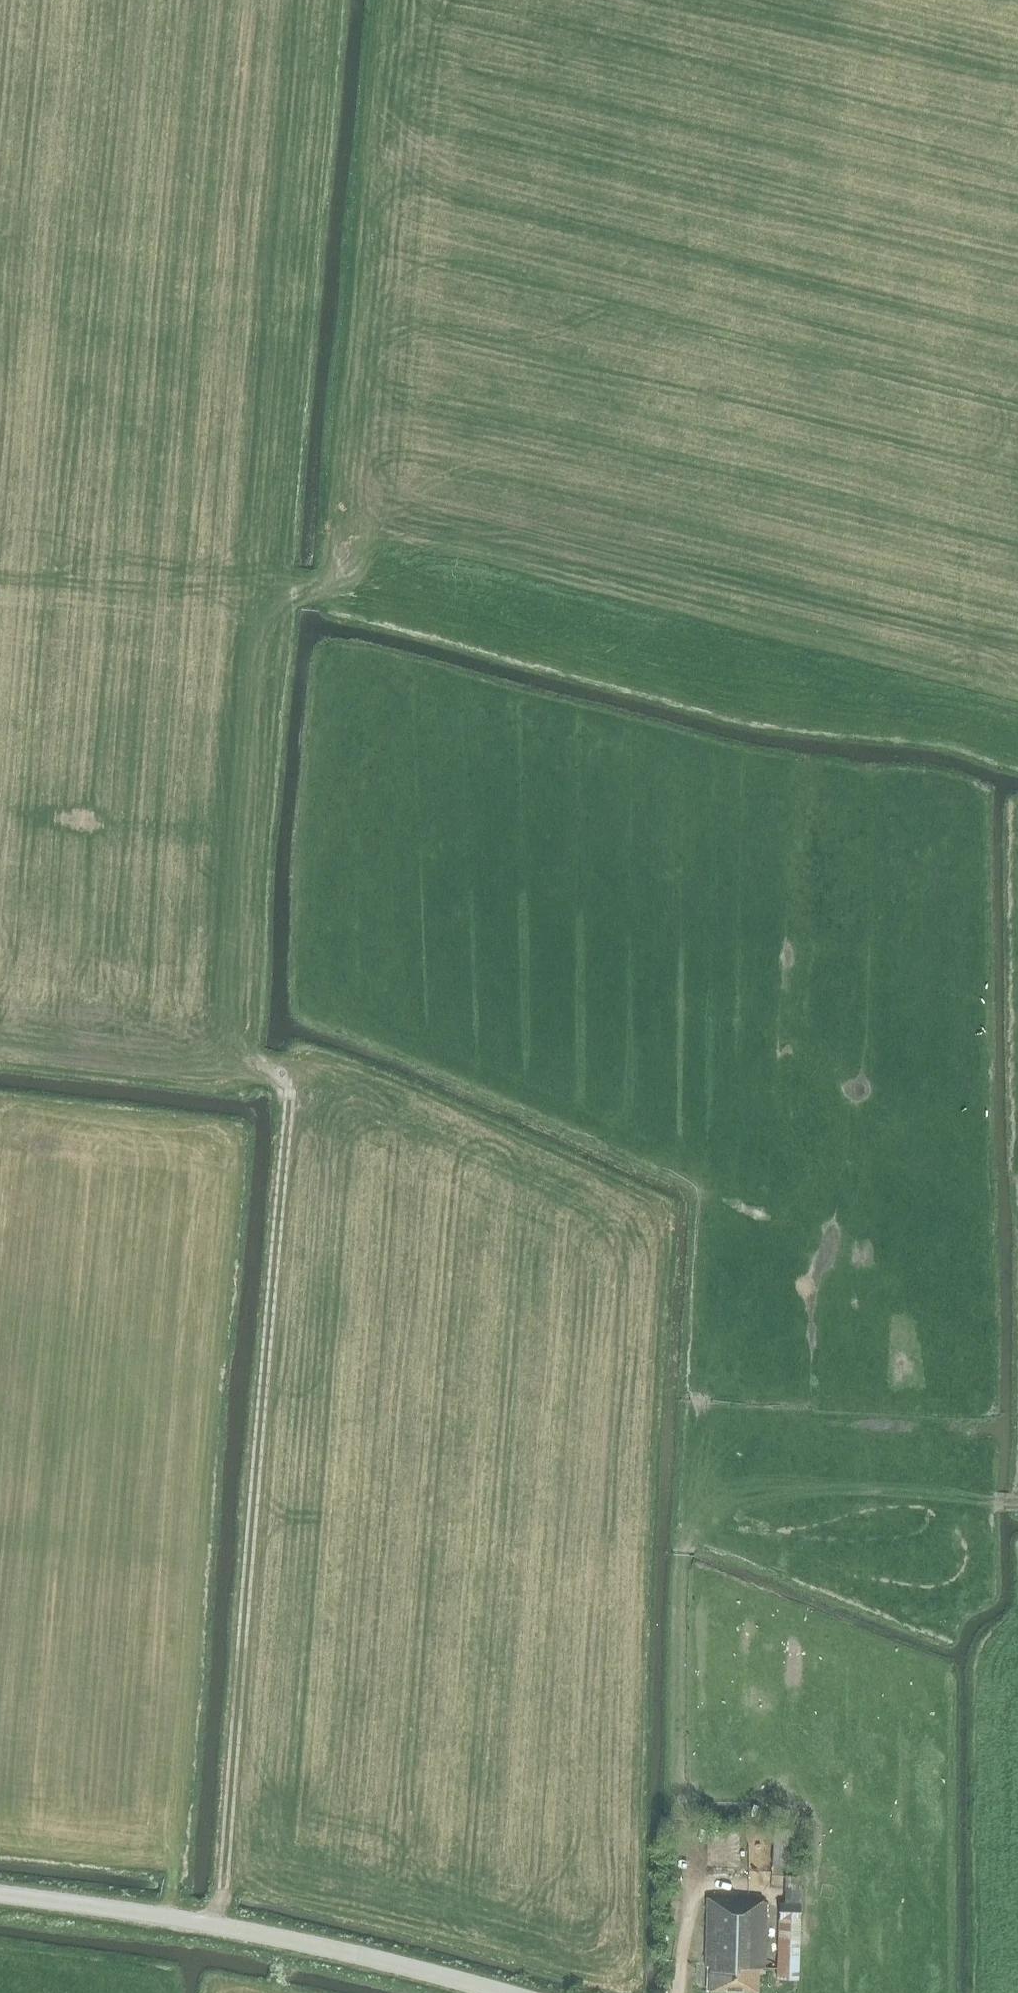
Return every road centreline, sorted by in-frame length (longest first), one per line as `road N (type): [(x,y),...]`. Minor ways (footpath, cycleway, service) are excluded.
road 1 (unclassified): [(502,1992),(208,1924),(0,1896)]

